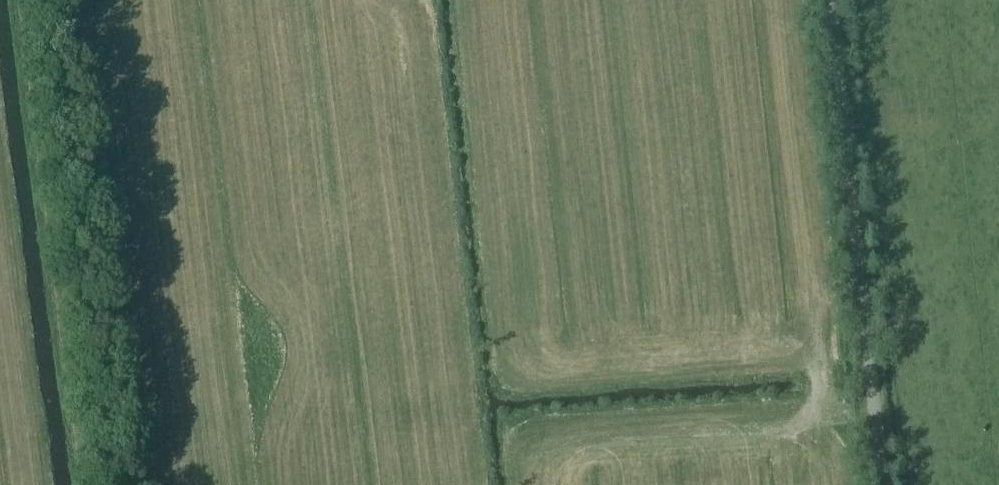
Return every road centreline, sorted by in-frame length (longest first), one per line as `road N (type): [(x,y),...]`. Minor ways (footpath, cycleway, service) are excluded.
road 1 (unclassified): [(877,484),(830,0)]

